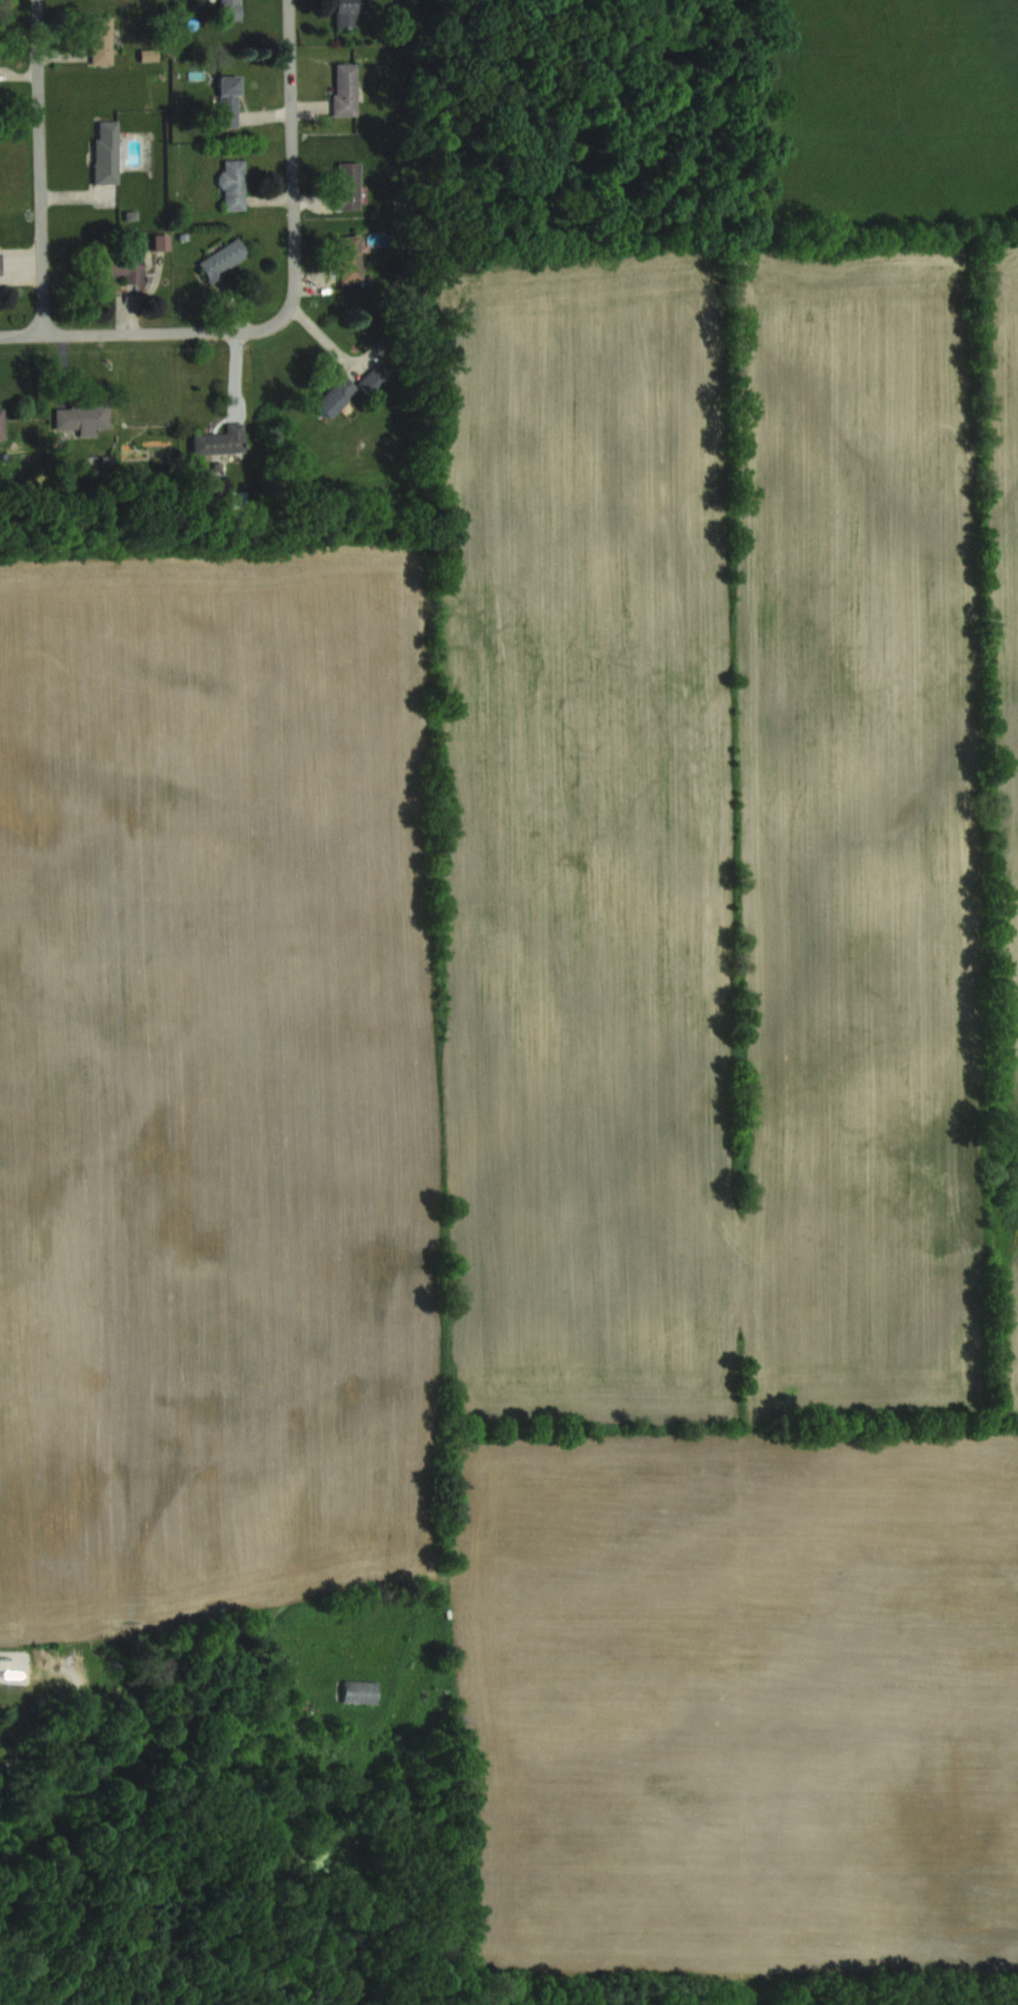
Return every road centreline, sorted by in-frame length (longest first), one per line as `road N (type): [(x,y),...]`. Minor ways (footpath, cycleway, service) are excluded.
road 1 (residential): [(44,332),(38,0)]
road 2 (residential): [(280,318),(299,268),(292,0)]
road 3 (residential): [(0,333),(253,329),(280,318)]

